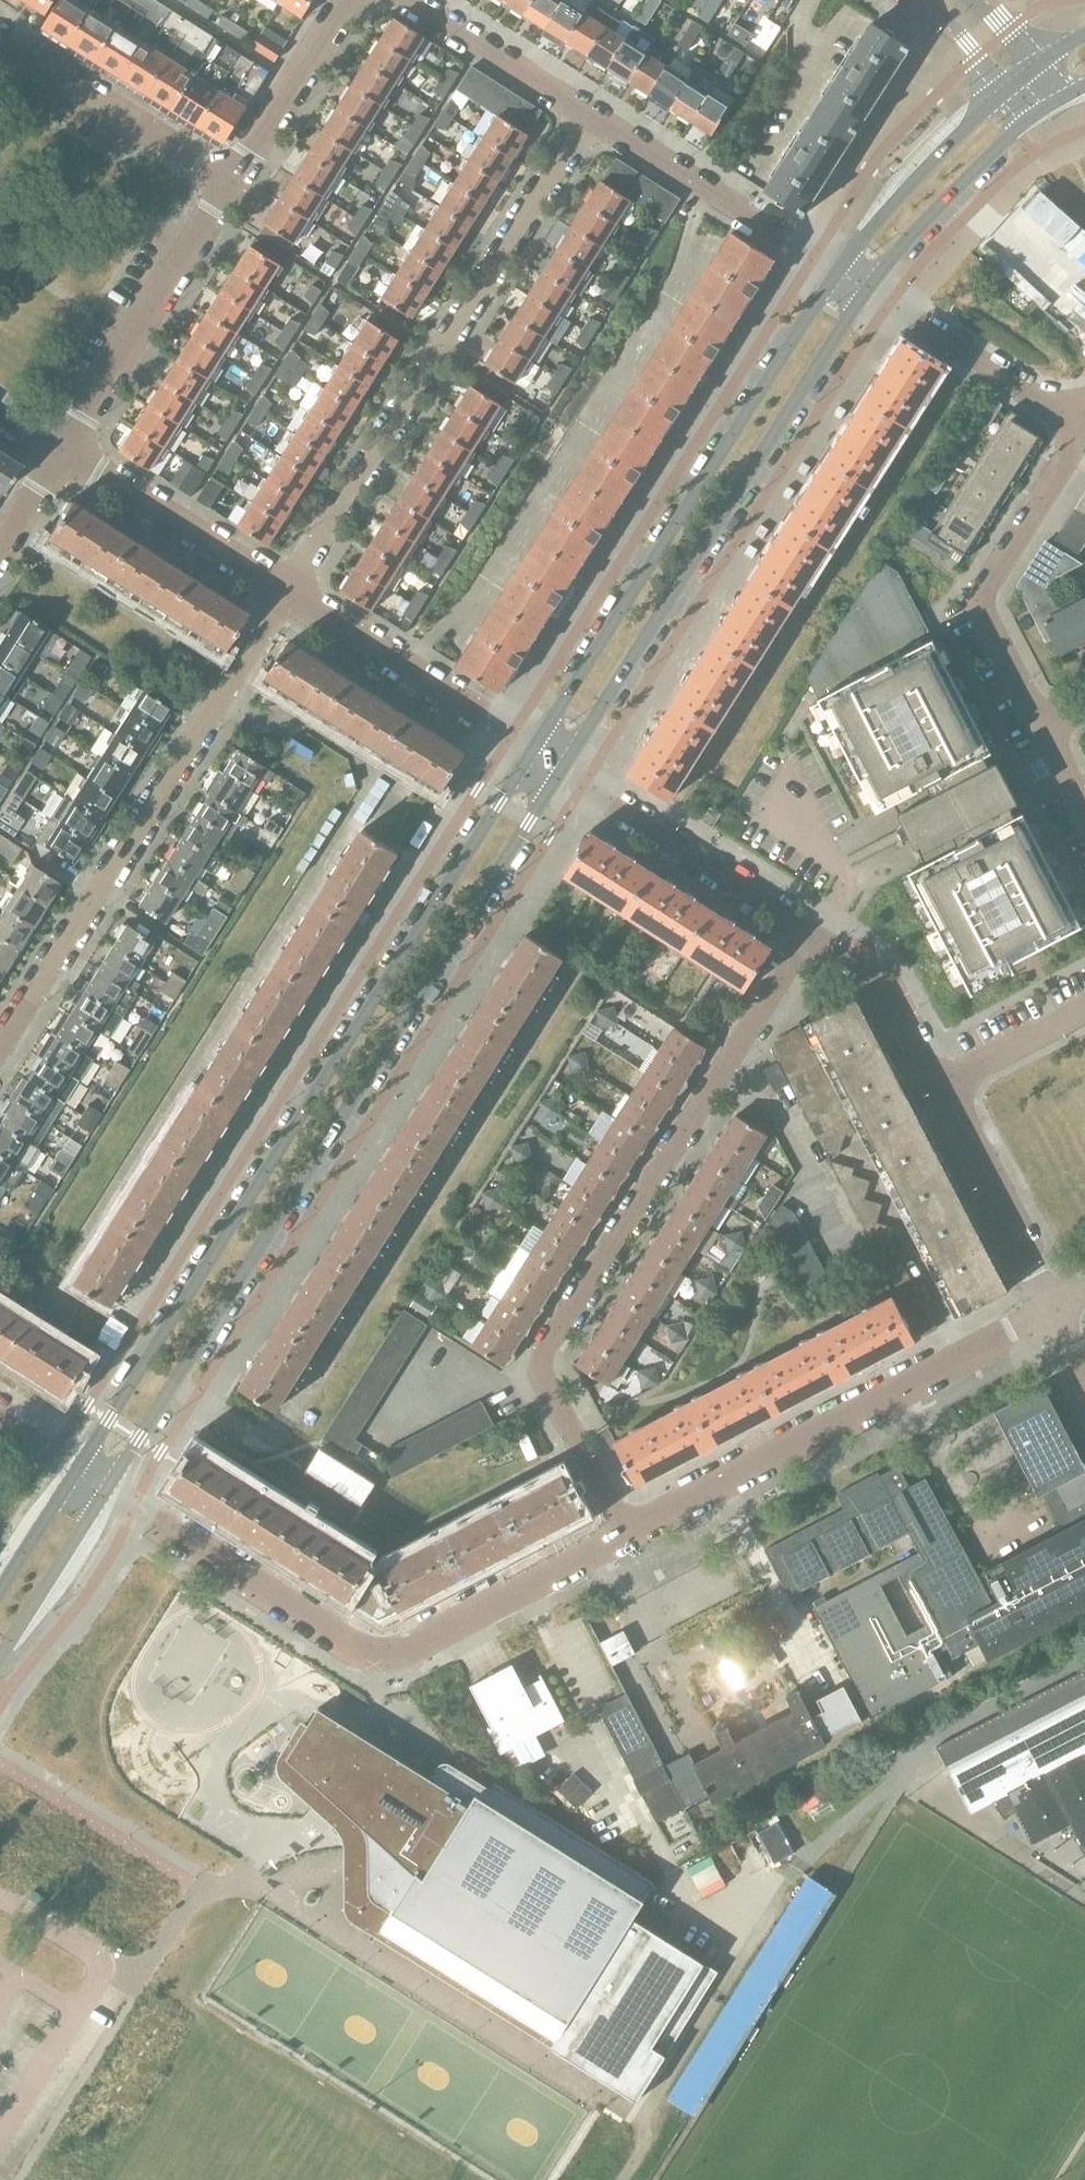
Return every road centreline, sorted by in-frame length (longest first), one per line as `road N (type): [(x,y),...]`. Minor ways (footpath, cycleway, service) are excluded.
road 1 (secondary): [(533,747),(78,1468)]
road 2 (secondary): [(107,1487),(563,769)]
road 3 (residential): [(626,1535),(545,1382),(543,1358),(808,933)]
road 4 (residential): [(287,594),(590,114)]
road 5 (secondary): [(563,769),(866,291)]
road 6 (secondary): [(836,271),(533,747)]
road 7 (residential): [(0,1045),(287,594)]
road 8 (residential): [(626,1535),(1053,1307)]
road 9 (residential): [(107,1487),(367,1652),(406,1650),(527,1587)]
road 10 (residential): [(1043,728),(984,618),(981,597),(1084,427)]
road 11 (residential): [(63,453),(233,180)]
road 12 (residential): [(666,1863),(527,1587)]
road 13 (residential): [(808,933),(563,769)]
road 14 (residential): [(836,271),(590,114)]
road 15 (residential): [(533,747),(287,594)]
road 16 (residential): [(233,180),(0,32)]
road 17 (residential): [(287,594),(63,453)]
road 18 (secondary): [(866,291),(905,240),(1047,103)]
road 19 (residential): [(1084,427),(866,291)]
road 20 (secondary): [(1007,85),(836,271)]
road 21 (residential): [(1053,1307),(936,1089)]
road 22 (residential): [(233,180),(348,0)]
road 23 (residential): [(590,114),(413,0)]
road 24 (residential): [(936,1089),(878,978),(808,933)]
road 25 (secondary): [(0,1655),(107,1487)]
road 26 (residential): [(936,1089),(1084,1010)]
road 27 (secondary): [(78,1468),(0,1590)]

